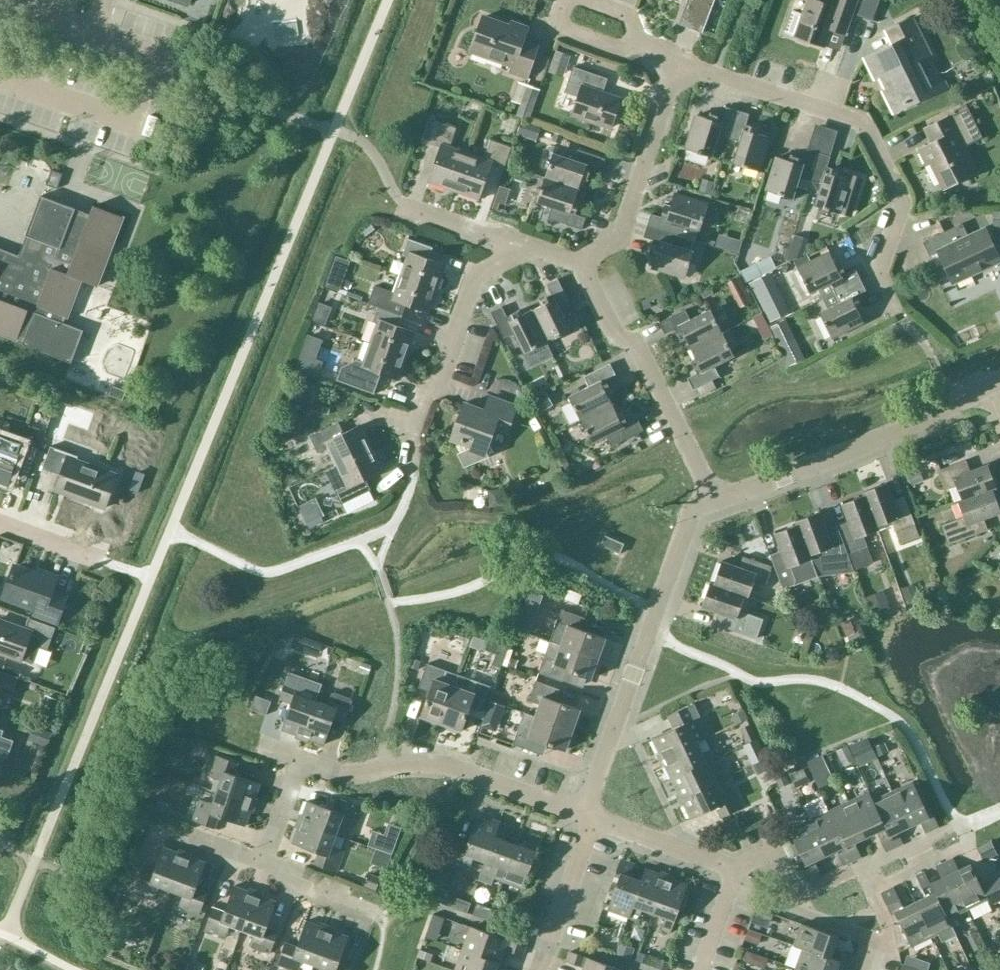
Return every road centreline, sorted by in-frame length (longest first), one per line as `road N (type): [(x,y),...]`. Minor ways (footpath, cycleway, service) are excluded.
road 1 (residential): [(894,306),(875,267),(900,202),(857,119),(680,69)]
road 2 (residential): [(587,813),(692,510),(714,499)]
road 3 (residential): [(587,813),(427,760),(350,773),(299,760)]
road 4 (residential): [(714,499),(989,390)]
road 5 (residential): [(714,499),(583,266)]
road 6 (residential): [(411,462),(417,420),(477,277),(529,251)]
road 7 (residential): [(680,69),(628,230),(583,266)]
road 8 (residential): [(797,897),(953,831)]
road 9 (residential): [(587,813),(736,872)]
road 10 (residential): [(552,951),(587,813)]
road 11 (residential): [(529,251),(407,209)]
road 12 (residential): [(261,865),(147,826)]

